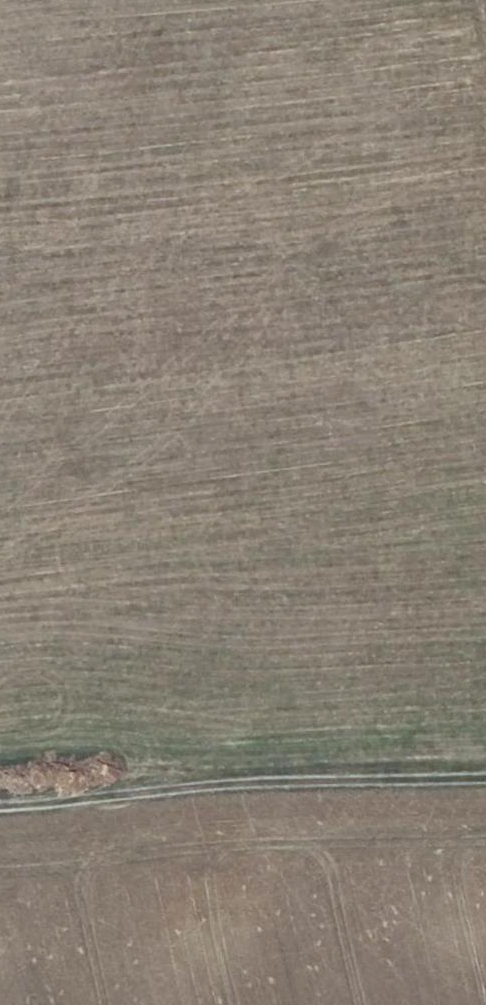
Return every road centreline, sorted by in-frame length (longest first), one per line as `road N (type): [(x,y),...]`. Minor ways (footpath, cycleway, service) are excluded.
road 1 (track): [(0,806),(293,778),(485,777)]

